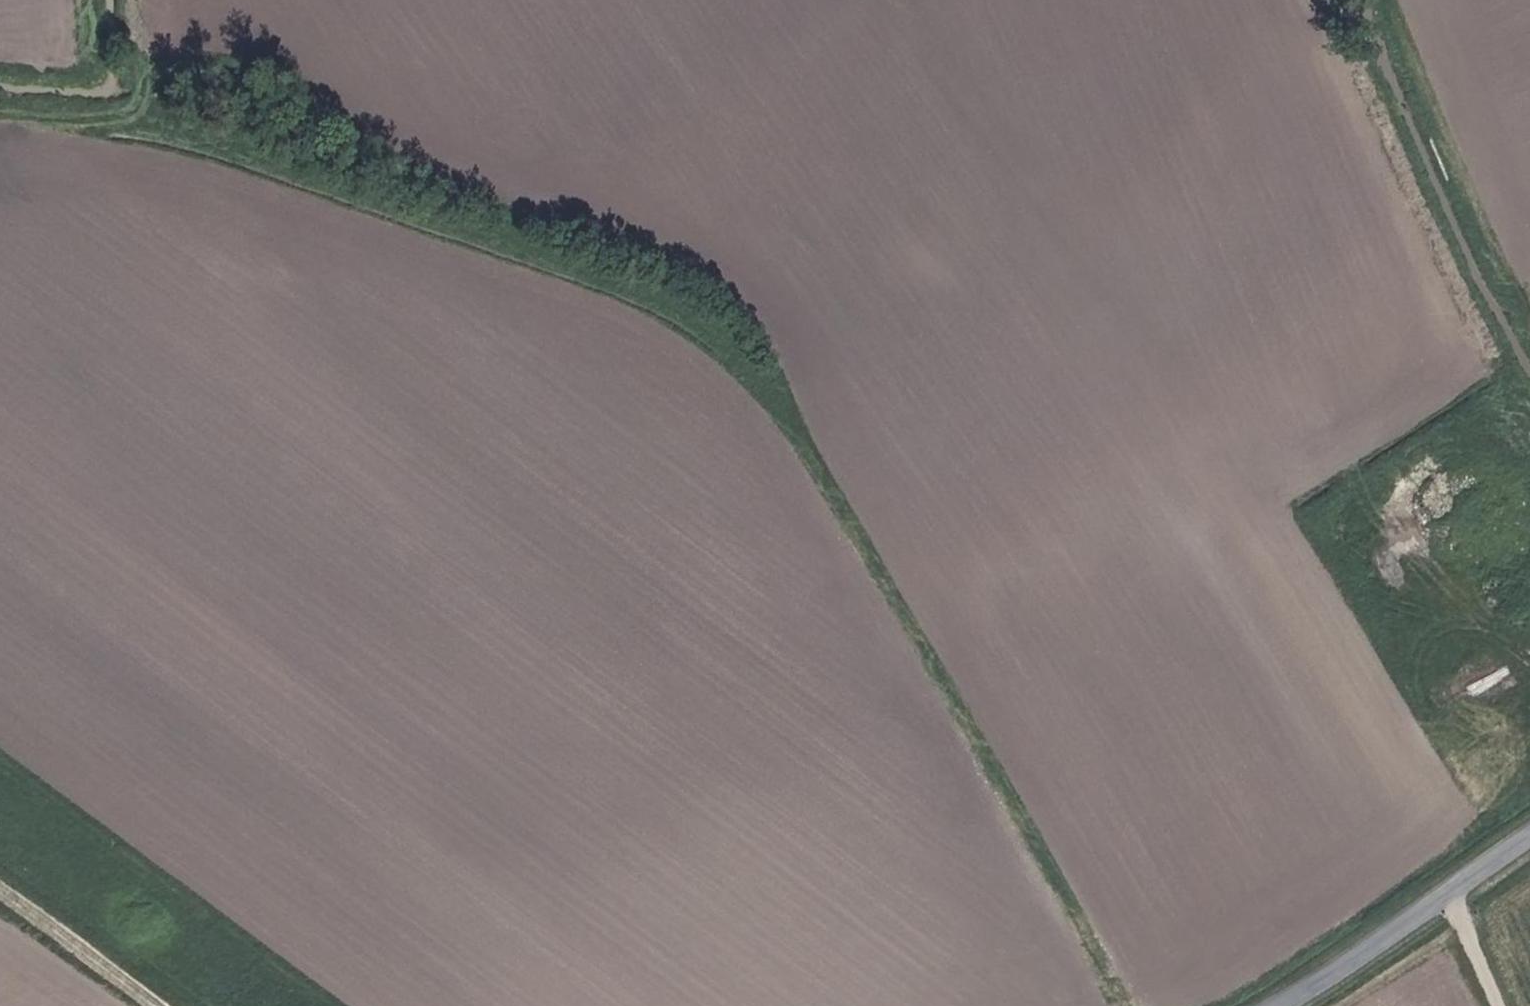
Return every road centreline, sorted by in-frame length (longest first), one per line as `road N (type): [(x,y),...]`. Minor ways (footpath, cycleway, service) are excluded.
road 1 (tertiary): [(1289,1005),(1529,839)]
road 2 (track): [(1499,1005),(1450,893)]

